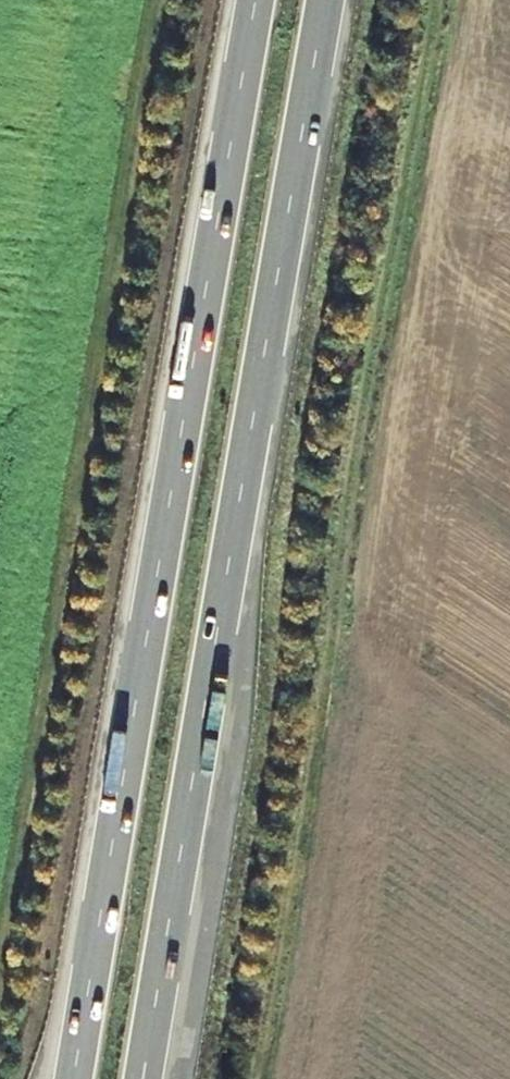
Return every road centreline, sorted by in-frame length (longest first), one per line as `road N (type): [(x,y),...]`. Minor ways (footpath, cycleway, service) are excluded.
road 1 (trunk): [(142,1078),(325,0)]
road 2 (trunk): [(255,0),(73,1078)]

